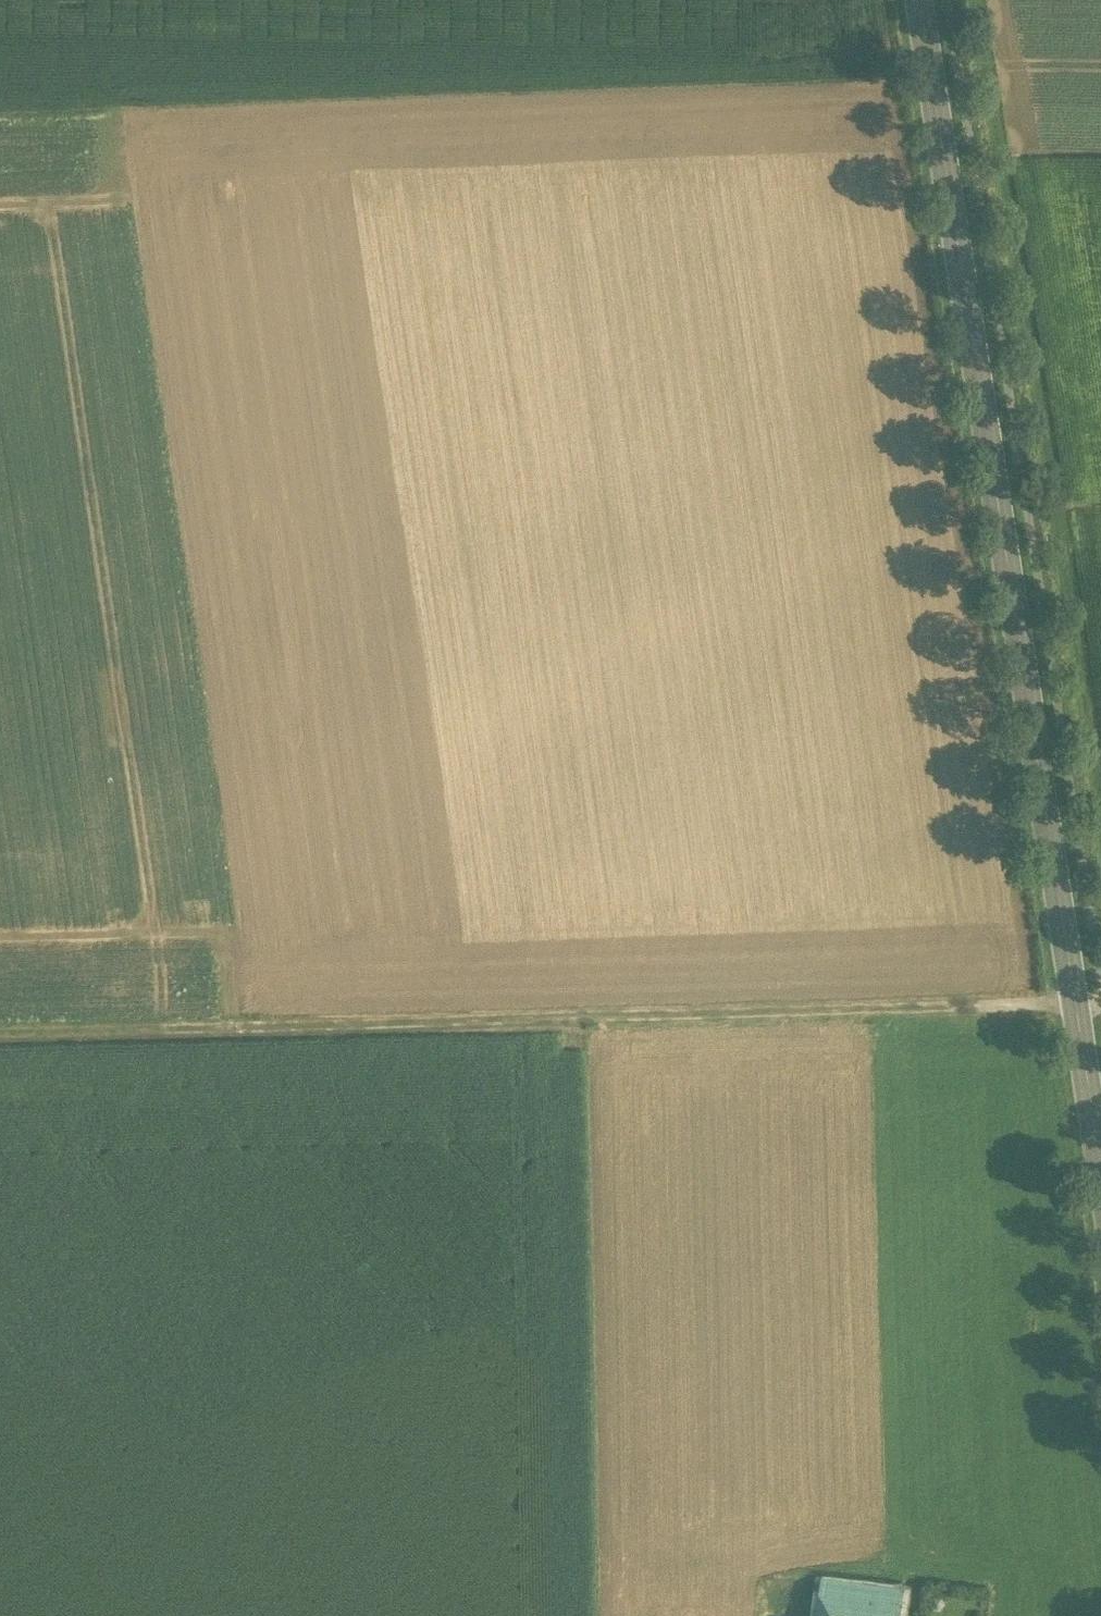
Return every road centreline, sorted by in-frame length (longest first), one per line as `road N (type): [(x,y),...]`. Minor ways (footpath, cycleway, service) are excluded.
road 1 (secondary): [(922,0),(1100,1134)]
road 2 (track): [(0,1033),(1028,1008),(1100,1000)]

